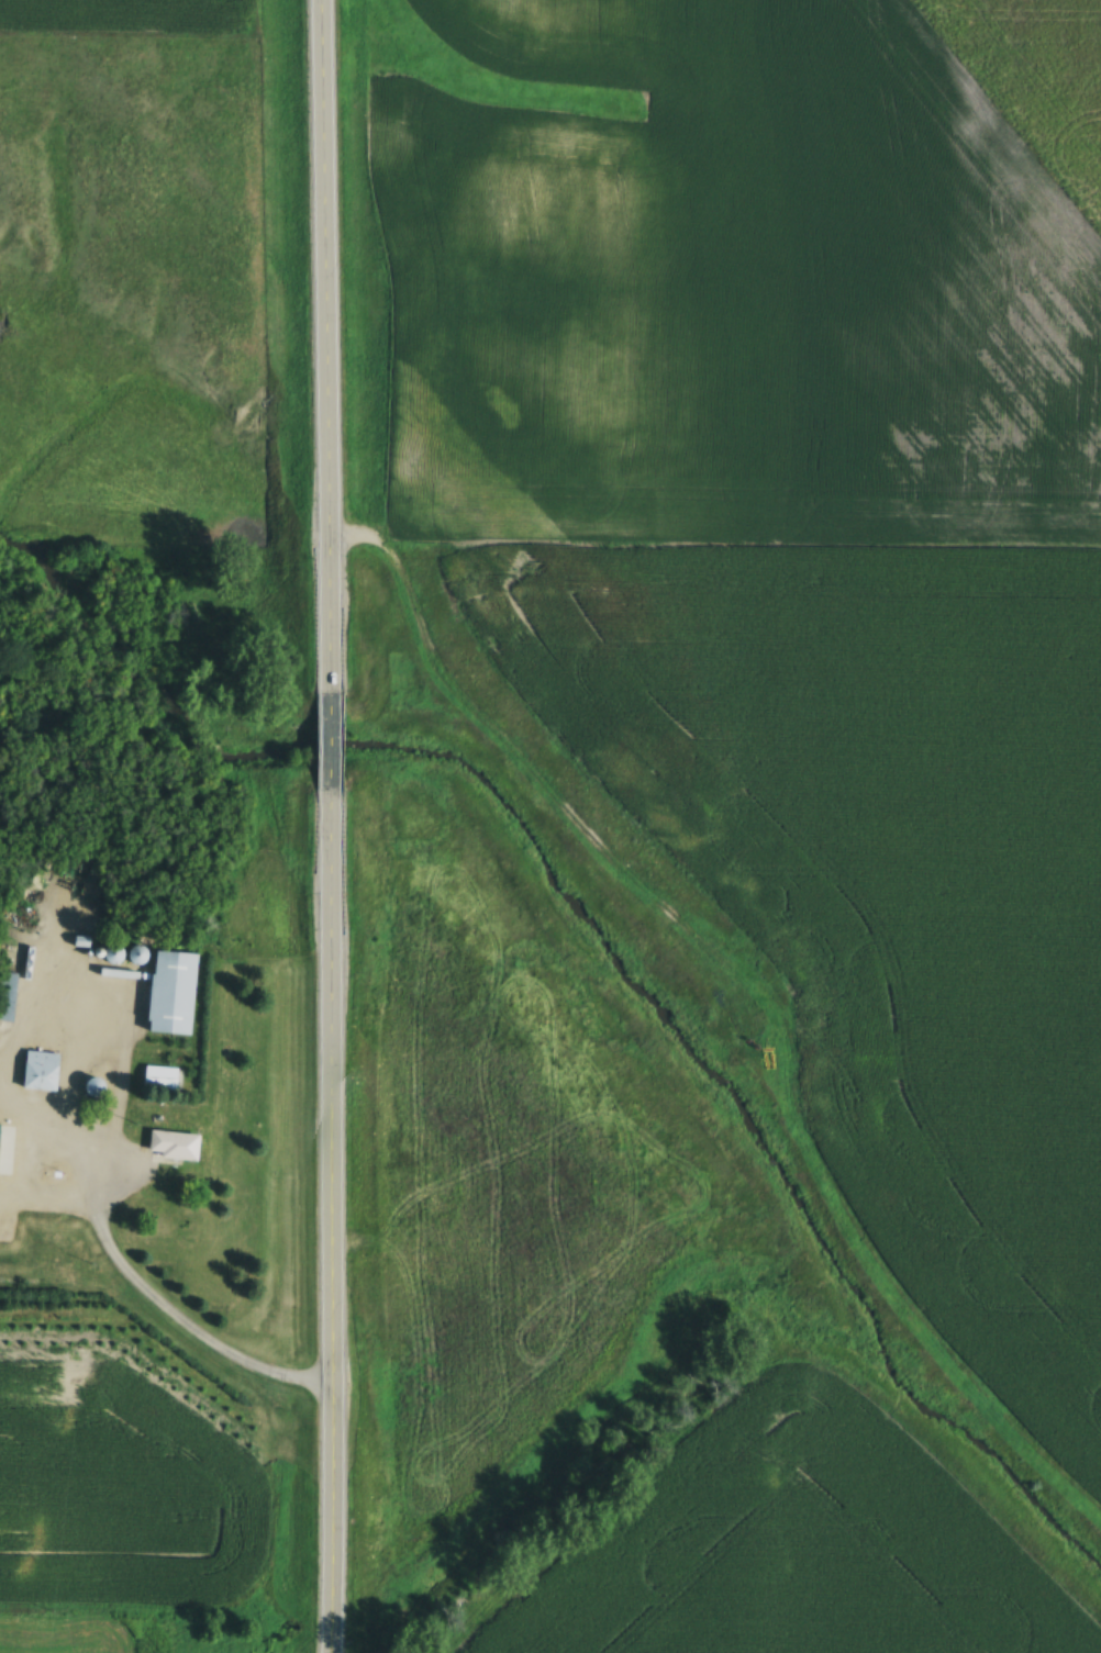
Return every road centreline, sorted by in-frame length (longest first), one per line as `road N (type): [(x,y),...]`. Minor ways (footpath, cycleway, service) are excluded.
road 1 (secondary): [(329,1652),(332,795)]
road 2 (secondary): [(330,693),(317,0)]

